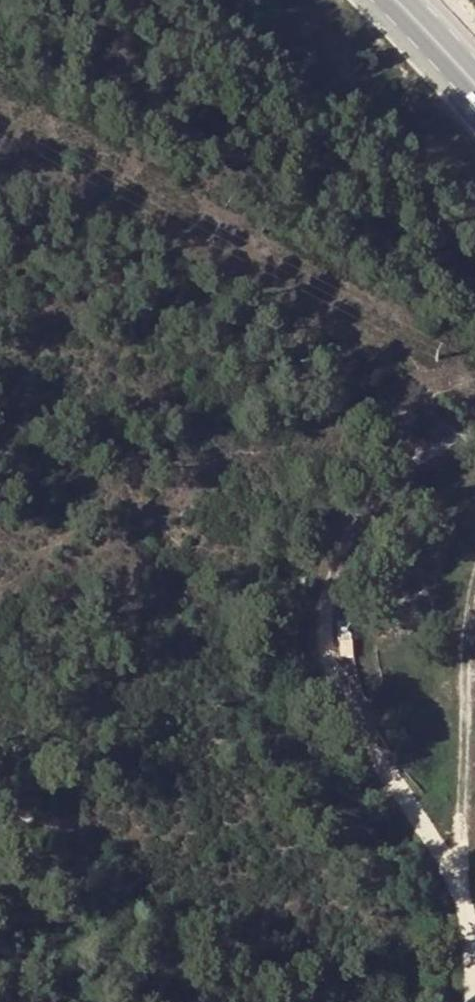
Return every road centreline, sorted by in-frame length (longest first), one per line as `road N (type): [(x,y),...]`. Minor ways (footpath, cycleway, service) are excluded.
road 1 (track): [(470,1001),(466,870),(353,720),(333,600),(365,507),(408,466),(474,447)]
road 2 (track): [(458,635),(466,870)]
road 3 (tertiary): [(474,98),(379,0)]

